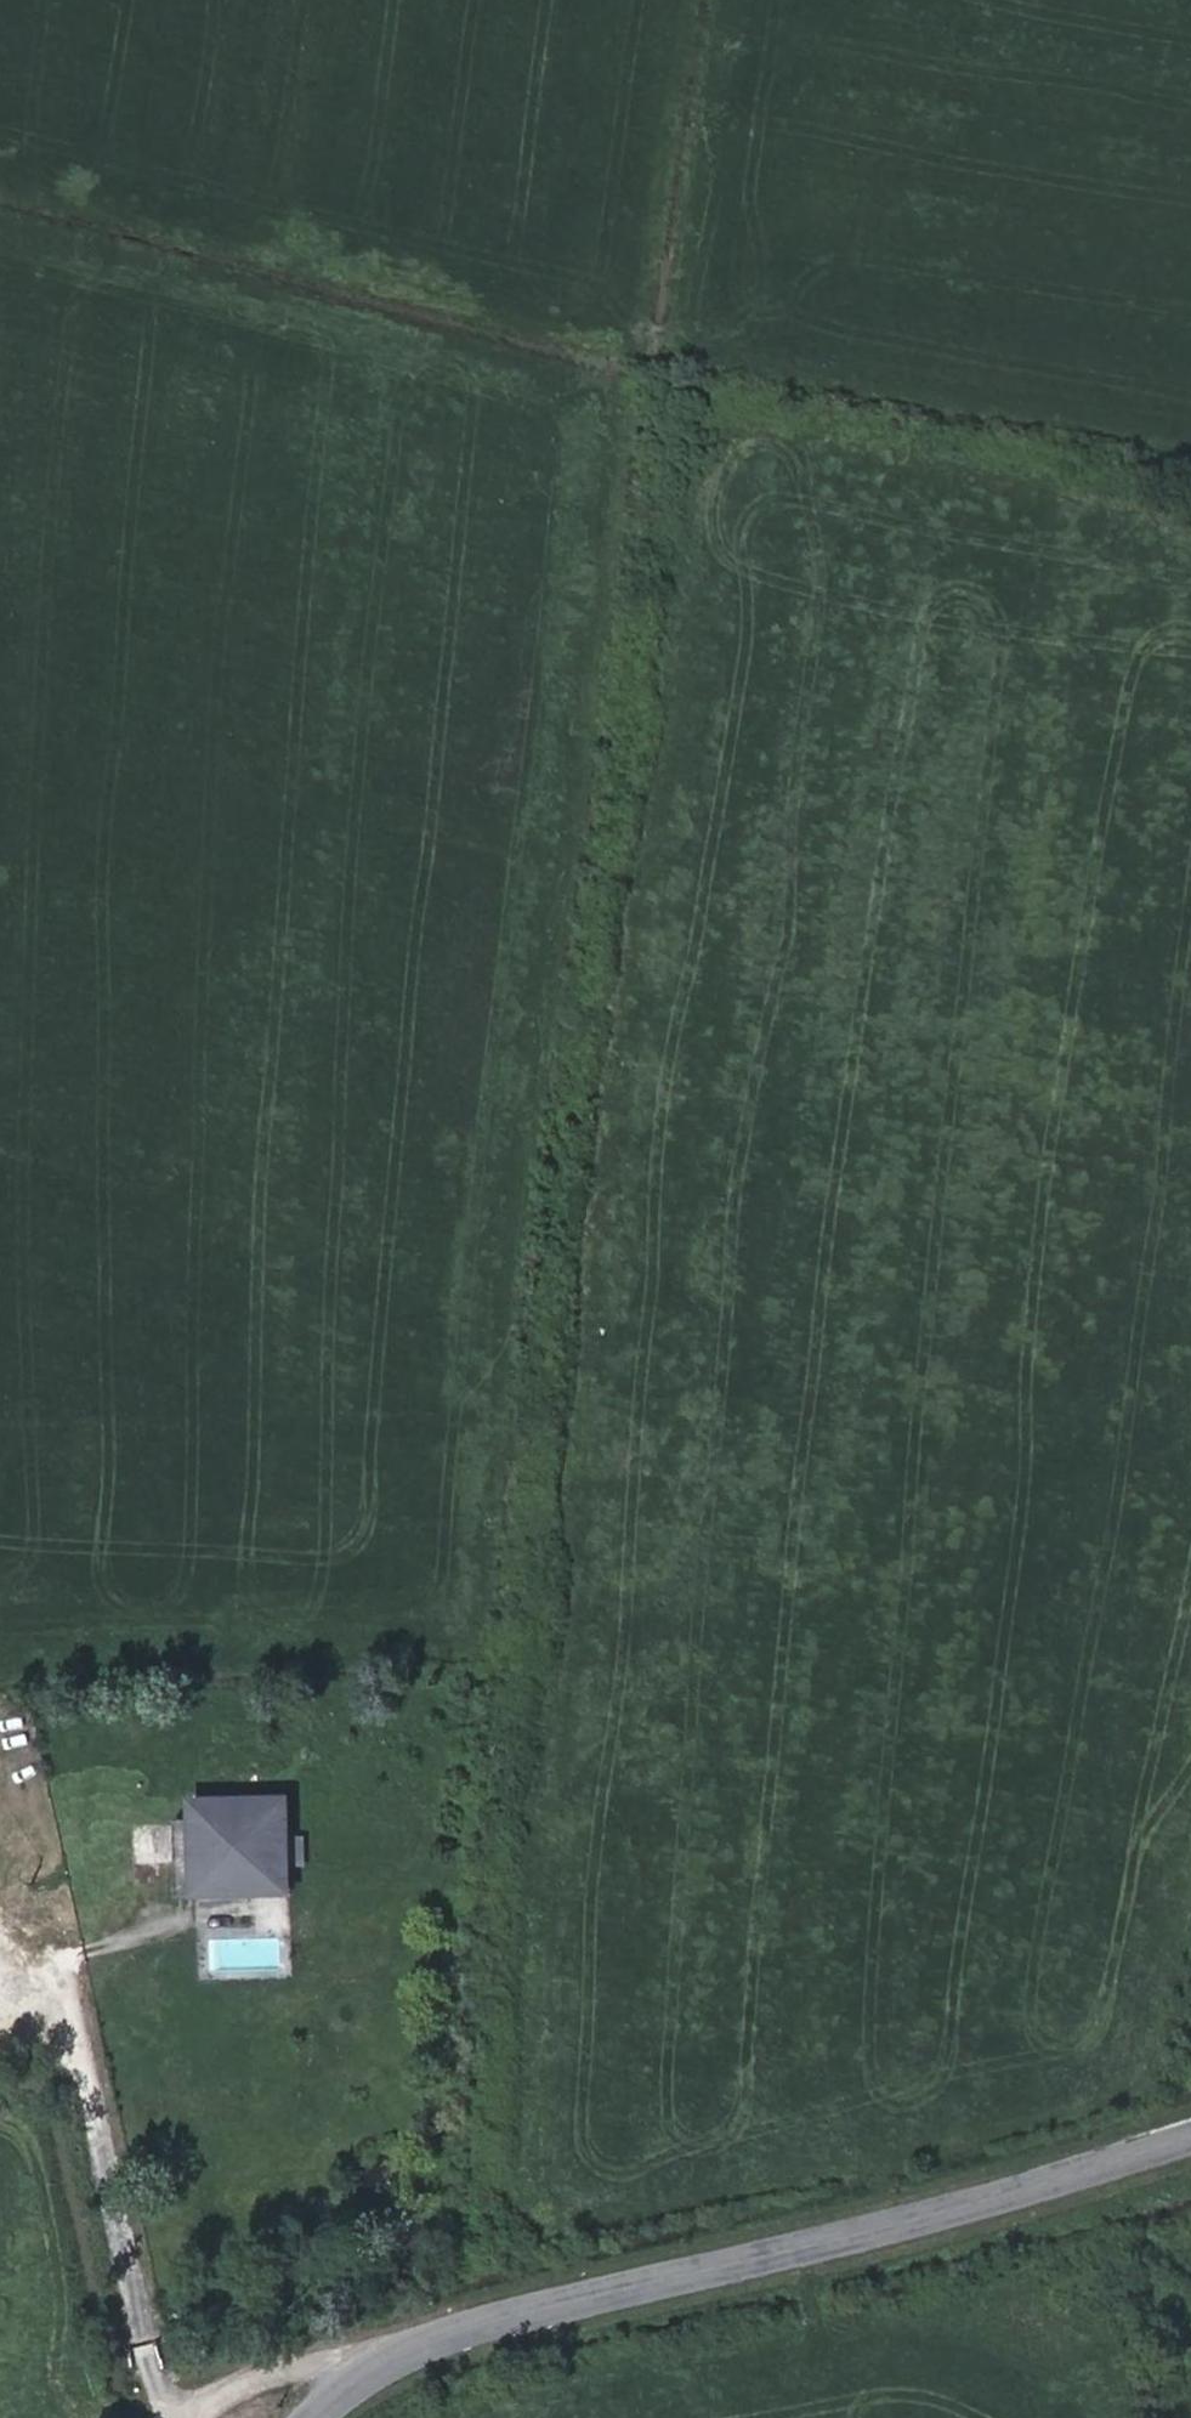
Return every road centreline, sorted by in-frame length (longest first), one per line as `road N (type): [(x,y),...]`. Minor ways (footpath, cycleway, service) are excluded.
road 1 (tertiary): [(320,2417),(383,2368),(472,2326),(966,2211),(1190,2142)]

